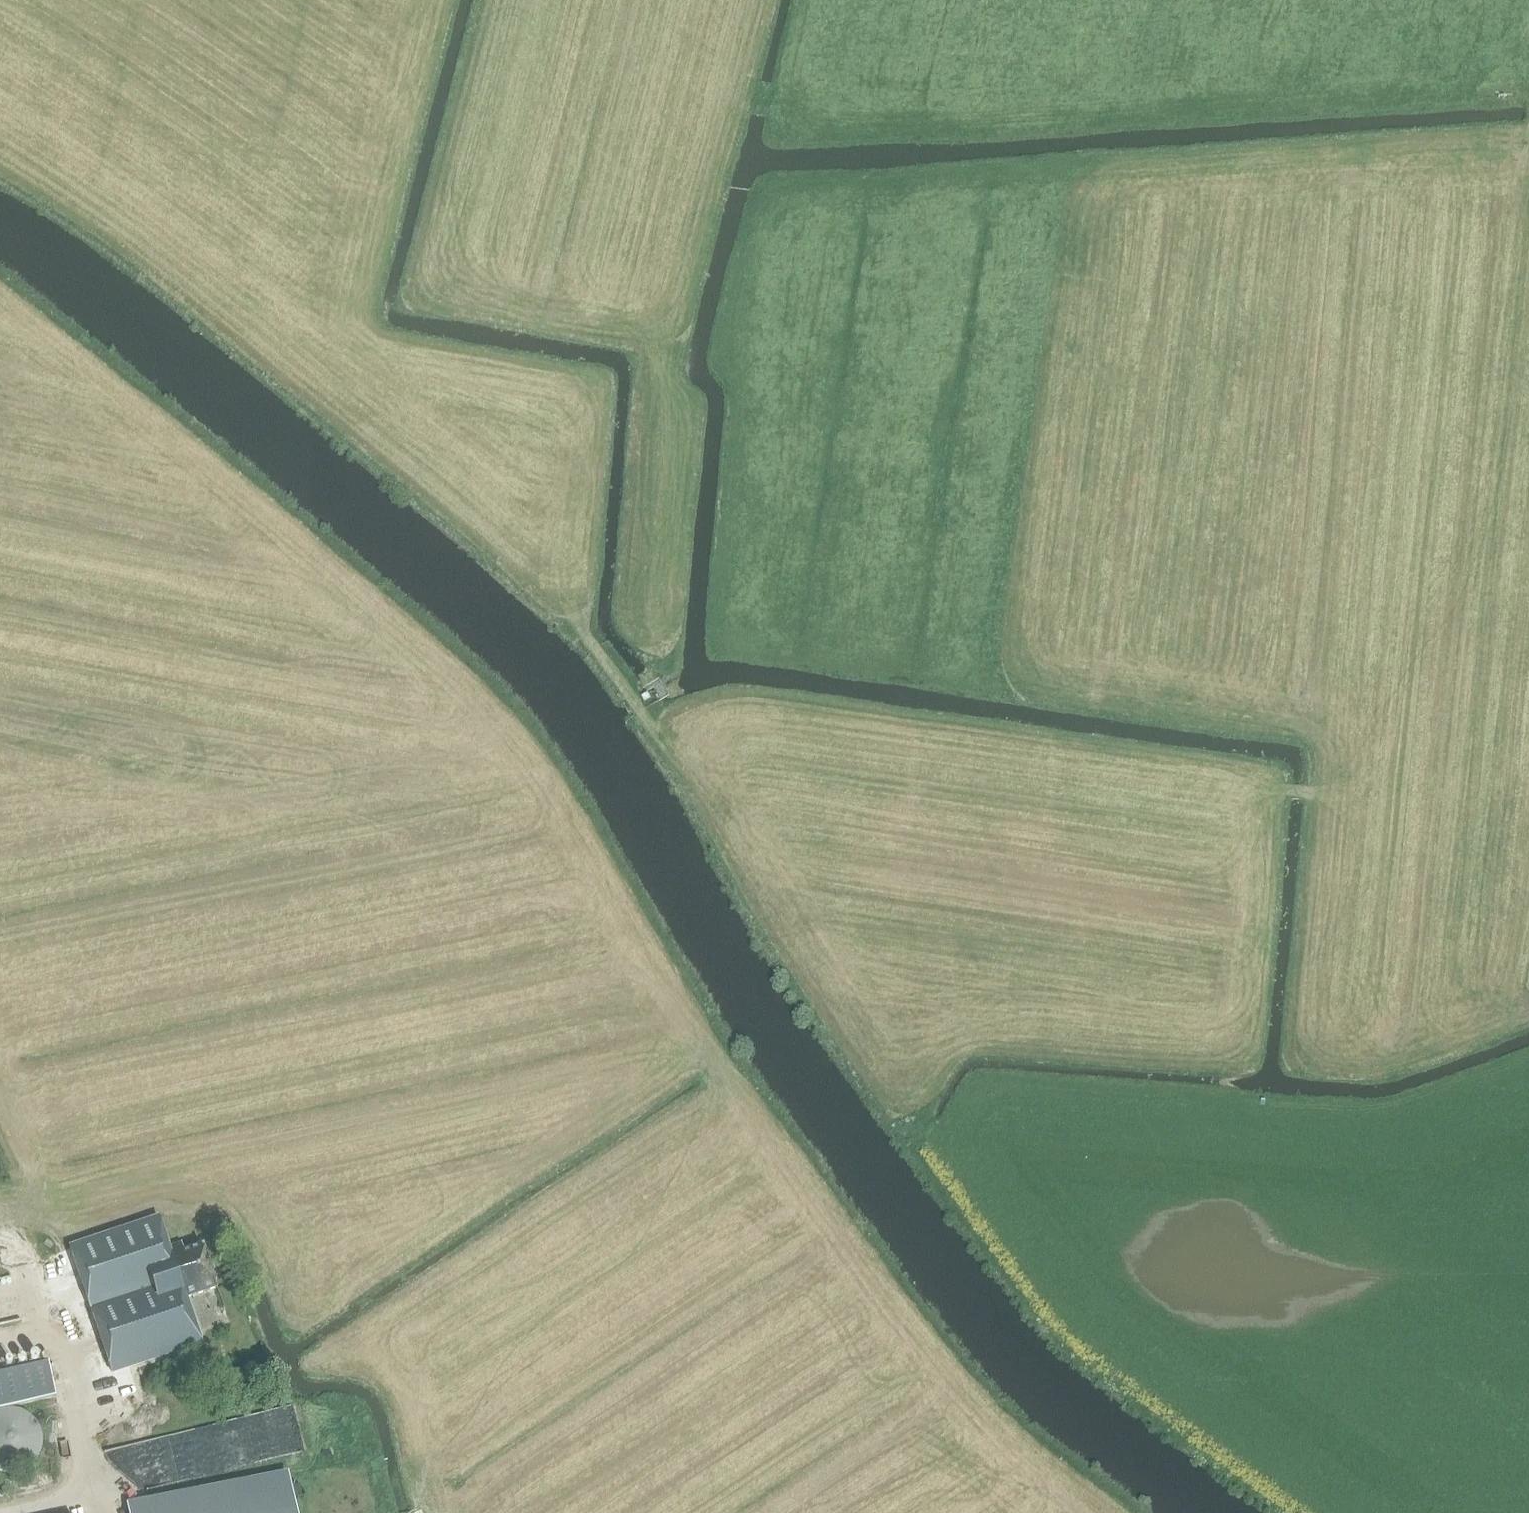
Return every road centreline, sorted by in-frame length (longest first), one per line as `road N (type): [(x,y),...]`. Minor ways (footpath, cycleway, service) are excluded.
road 1 (track): [(47,1279),(80,1460),(64,1498),(9,1512)]

